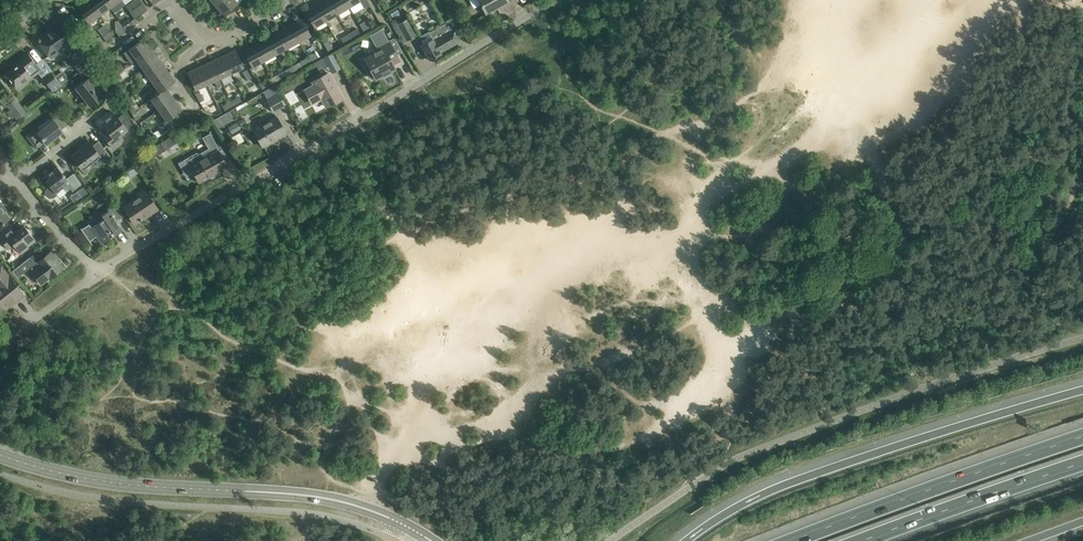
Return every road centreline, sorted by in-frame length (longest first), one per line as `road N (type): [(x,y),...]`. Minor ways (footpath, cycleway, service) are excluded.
road 1 (residential): [(559,0),(98,273)]
road 2 (secondary): [(432,540),(375,512),(319,497),(104,482),(0,455)]
road 3 (motorway): [(1082,392),(763,493),(687,540)]
road 4 (motorway): [(1082,436),(792,540)]
road 5 (motorway): [(861,540),(1082,462)]
road 6 (residential): [(206,41),(172,0),(117,42)]
road 7 (residential): [(98,273),(18,181)]
road 8 (residential): [(98,273),(0,345)]

